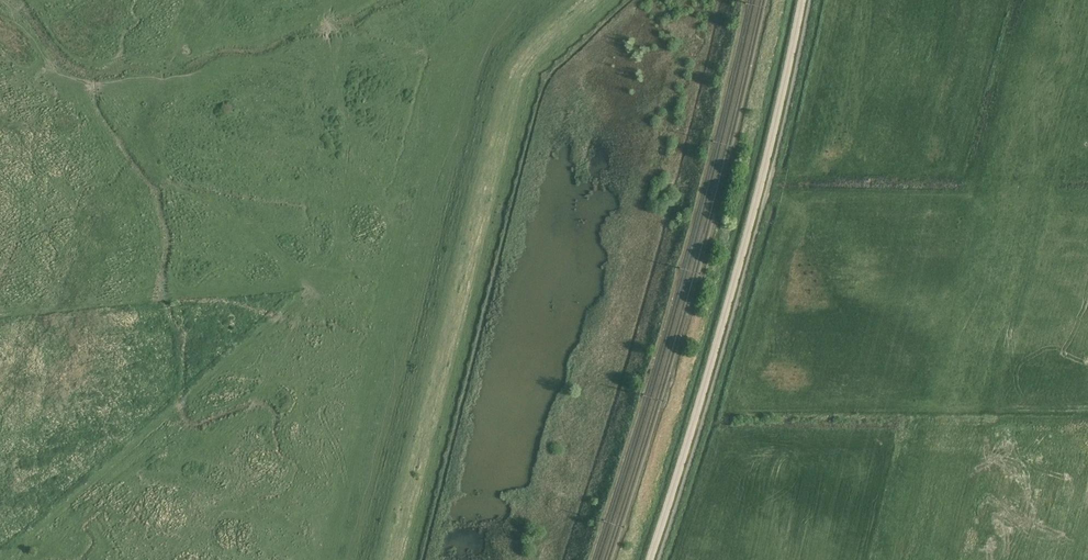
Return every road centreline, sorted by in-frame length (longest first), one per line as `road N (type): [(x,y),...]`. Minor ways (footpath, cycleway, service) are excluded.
road 1 (unclassified): [(646,559),(751,204),(799,0)]

